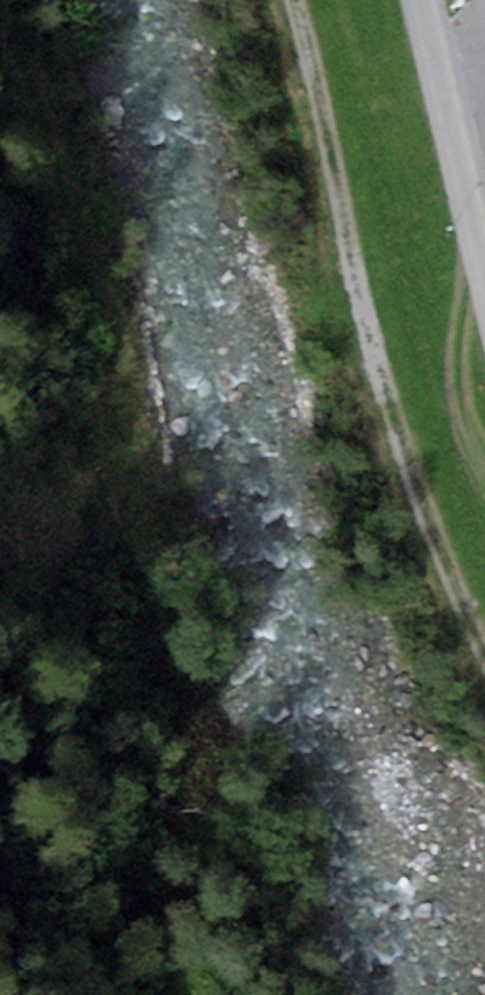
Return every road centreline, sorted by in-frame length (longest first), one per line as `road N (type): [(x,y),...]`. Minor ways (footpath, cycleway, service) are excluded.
road 1 (track): [(9,0),(105,317),(152,638),(201,802),(190,994)]
road 2 (track): [(484,655),(415,490),(363,321),(297,0)]
road 3 (residential): [(484,261),(423,0)]

